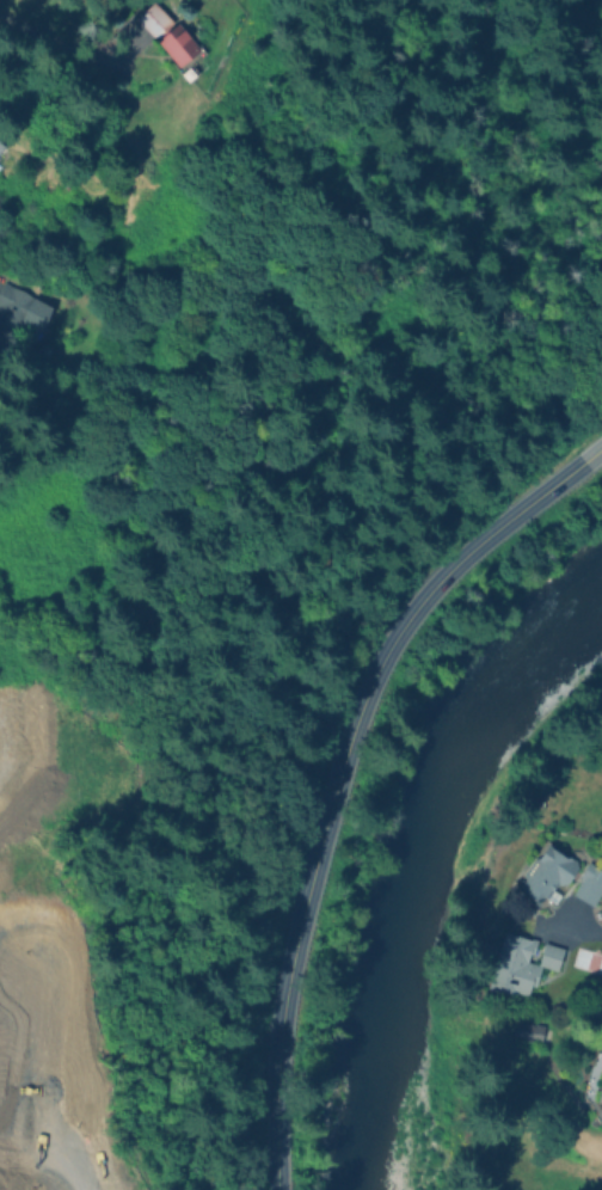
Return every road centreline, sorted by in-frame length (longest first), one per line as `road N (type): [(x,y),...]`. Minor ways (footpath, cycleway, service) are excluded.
road 1 (secondary): [(278,1189),(282,981),(371,679)]
road 2 (secondary): [(601,445),(473,546),(418,602),(371,679)]

